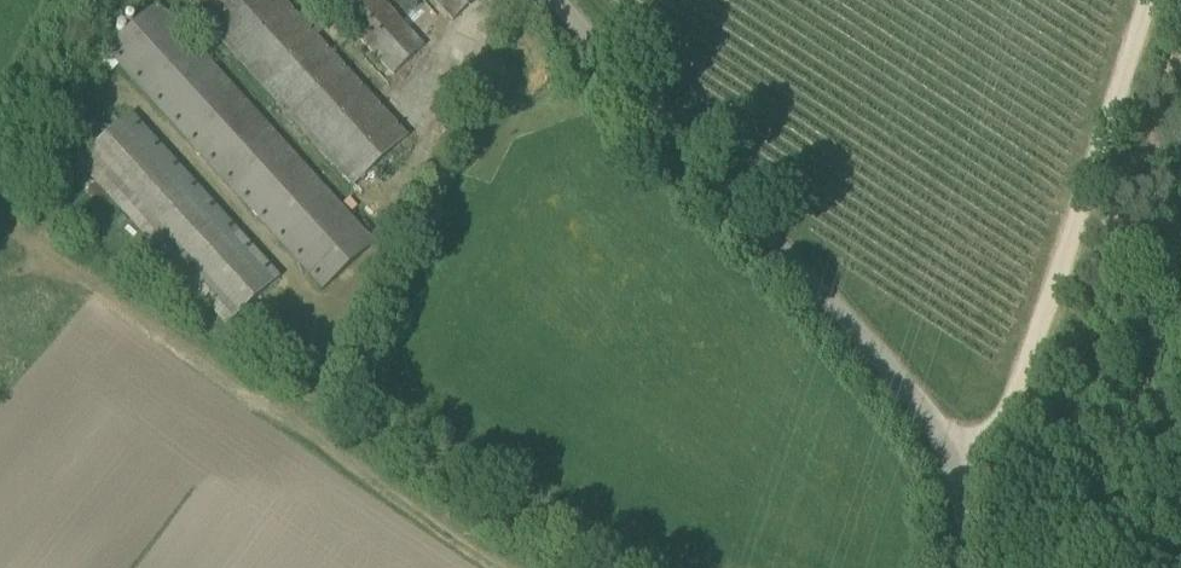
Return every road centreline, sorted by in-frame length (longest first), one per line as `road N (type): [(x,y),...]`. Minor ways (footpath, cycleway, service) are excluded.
road 1 (unclassified): [(973,567),(968,503),(951,445),(562,0)]
road 2 (track): [(951,445),(1015,409),(1031,384),(1145,0)]

